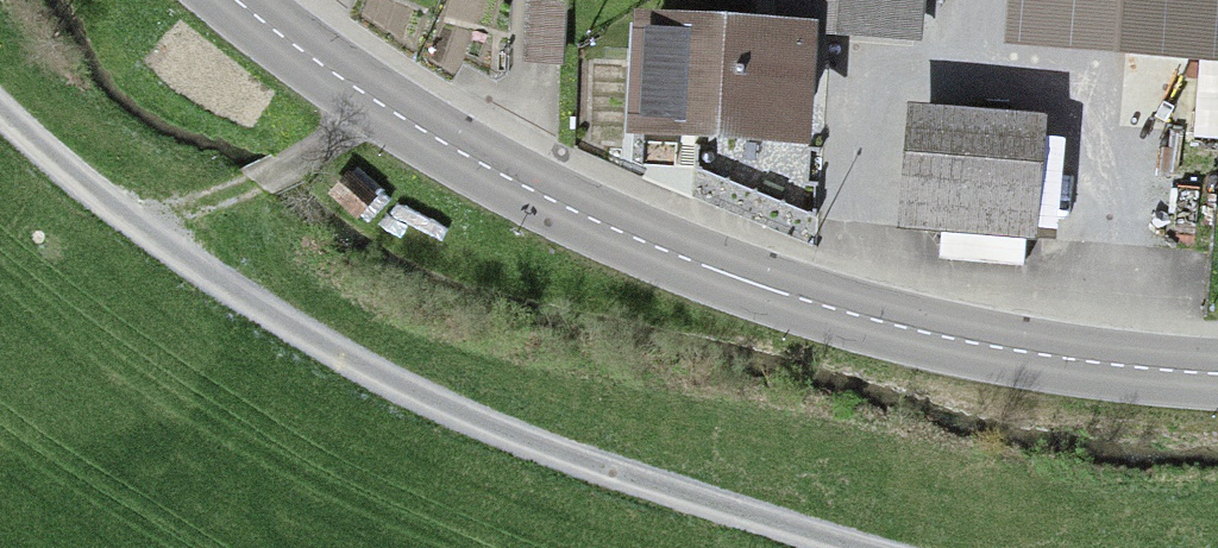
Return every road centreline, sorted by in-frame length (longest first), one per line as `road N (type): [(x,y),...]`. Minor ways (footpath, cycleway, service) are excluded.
road 1 (secondary): [(211,0),(381,120),(608,230),(762,290),(966,345),(1217,375)]
road 2 (unclassified): [(0,107),(190,263),(296,331),(624,492),(833,547)]
road 3 (track): [(256,192),(381,120)]
road 4 (track): [(256,192),(137,212)]

